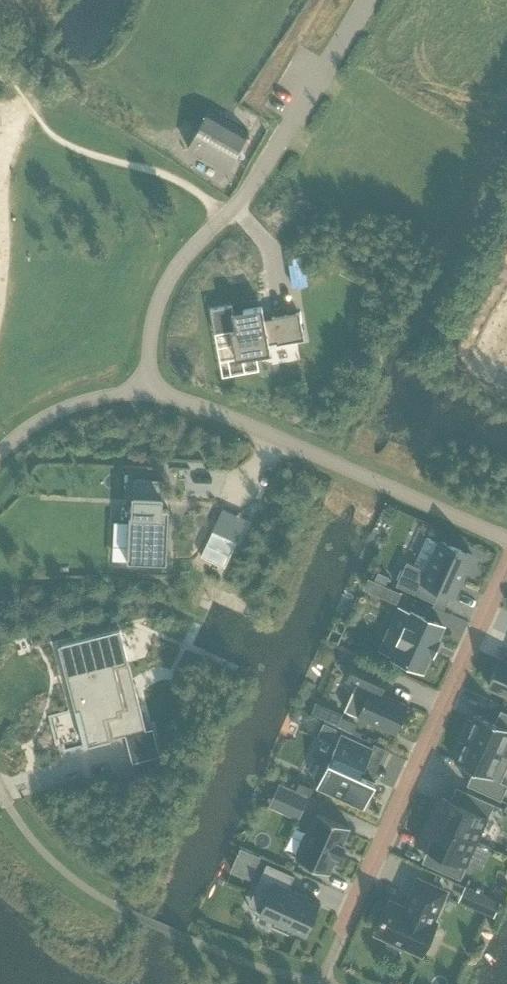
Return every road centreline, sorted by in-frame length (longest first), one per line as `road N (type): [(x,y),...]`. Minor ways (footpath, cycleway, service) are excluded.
road 1 (residential): [(342,929),(506,566)]
road 2 (residential): [(146,394),(212,410),(506,538)]
road 3 (residential): [(366,0),(250,190),(226,216)]
road 4 (residential): [(146,394),(160,296),(192,247),(226,216)]
road 5 (residential): [(0,452),(63,409),(146,394)]

